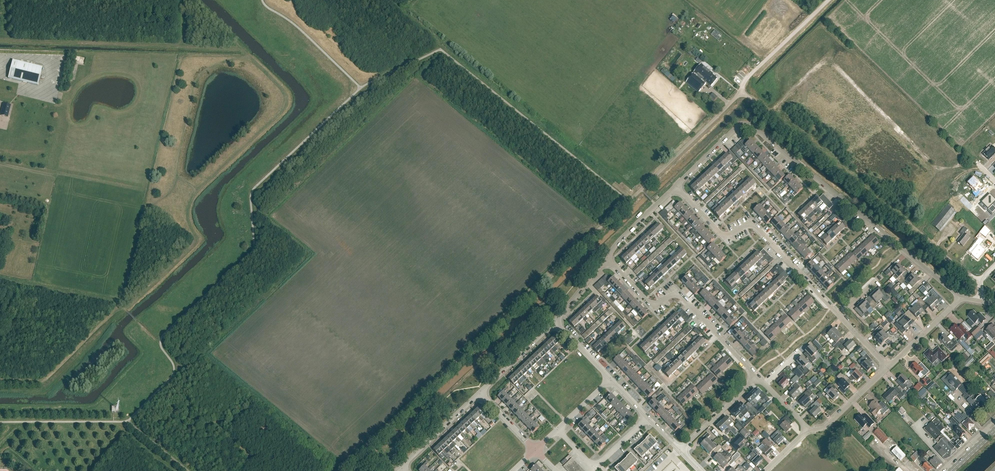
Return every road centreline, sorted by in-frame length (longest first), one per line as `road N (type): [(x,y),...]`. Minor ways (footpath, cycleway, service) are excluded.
road 1 (unclassified): [(629,201),(745,95),(978,283)]
road 2 (residential): [(342,470),(629,201)]
road 3 (residential): [(676,187),(746,124),(961,300)]
road 4 (residential): [(839,315),(753,224),(724,237),(676,187)]
road 5 (residential): [(757,377),(681,296),(649,302),(606,259)]
road 6 (track): [(886,117),(829,62),(769,113)]
road 7 (track): [(828,0),(749,76),(741,95)]
road 8 (residential): [(559,428),(594,464),(648,417)]

